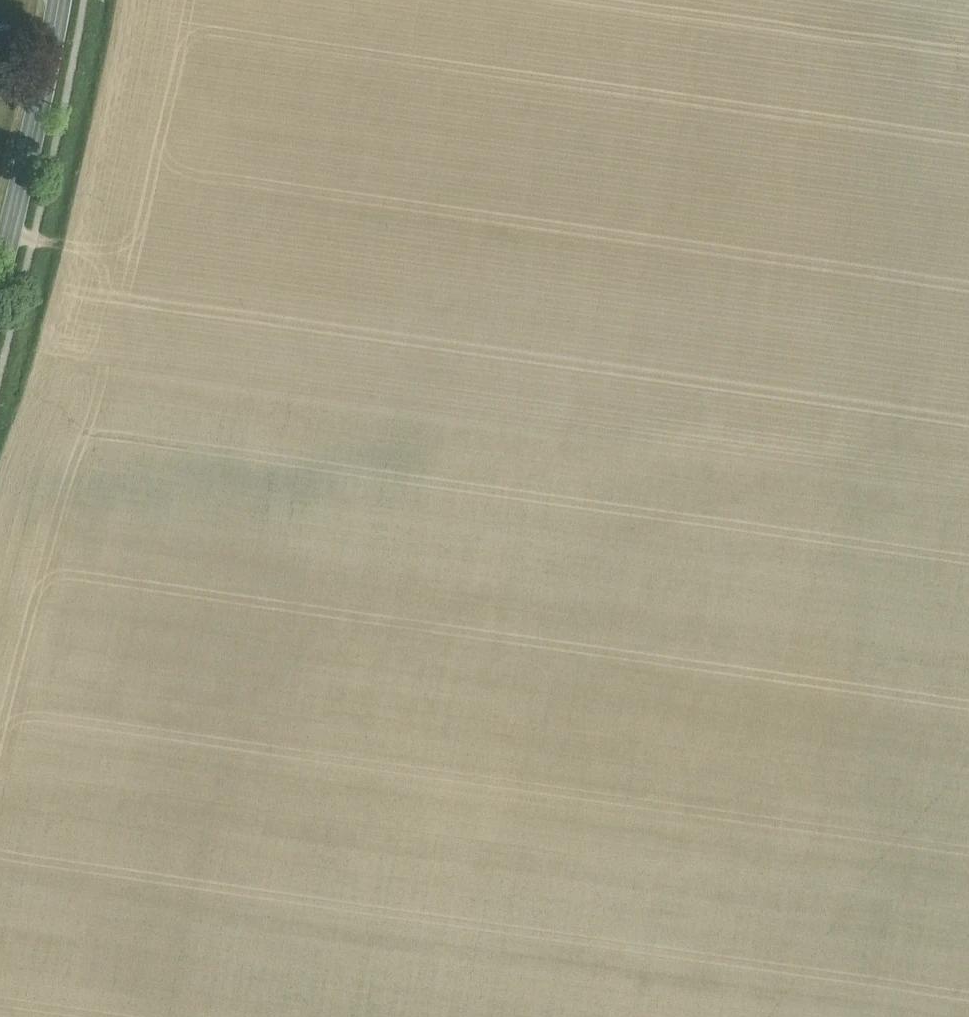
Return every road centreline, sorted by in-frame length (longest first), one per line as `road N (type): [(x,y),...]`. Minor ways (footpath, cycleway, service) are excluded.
road 1 (secondary): [(0,272),(62,0)]

